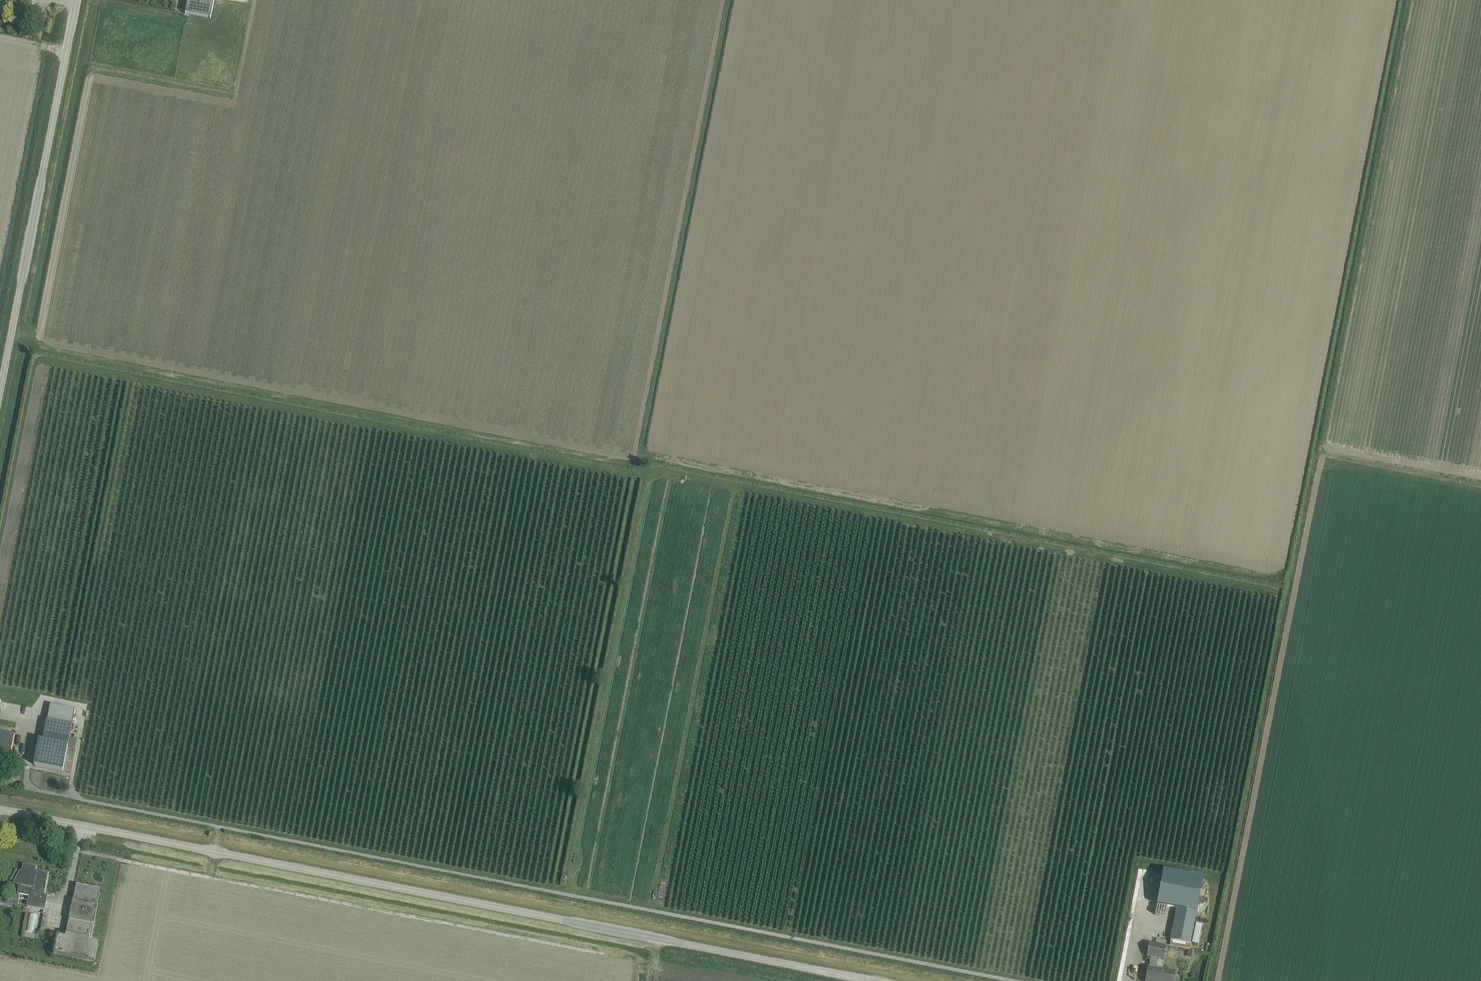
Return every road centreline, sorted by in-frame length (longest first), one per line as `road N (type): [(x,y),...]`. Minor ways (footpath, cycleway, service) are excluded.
road 1 (unclassified): [(872,980),(0,810)]
road 2 (unclassified): [(0,379),(75,0)]

